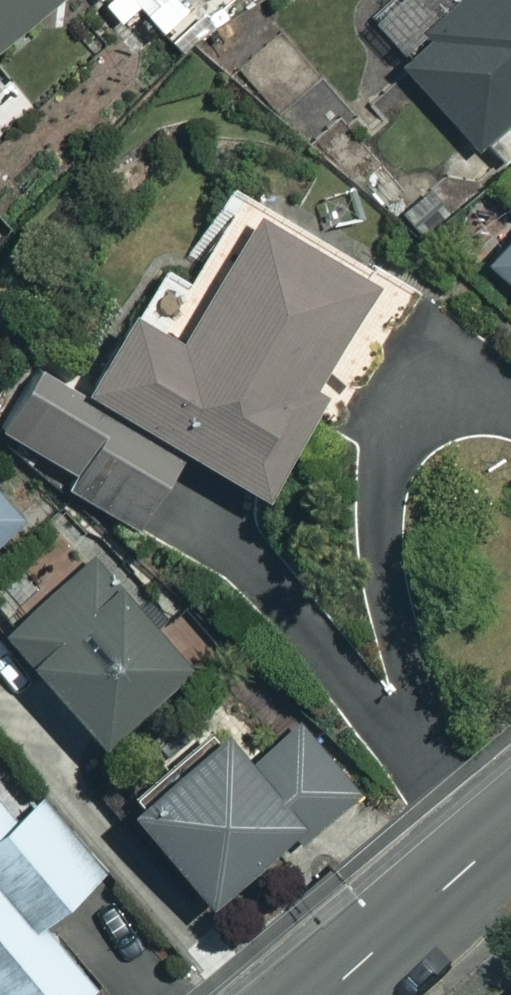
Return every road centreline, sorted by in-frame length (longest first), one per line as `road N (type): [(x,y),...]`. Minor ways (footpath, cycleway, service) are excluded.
road 1 (tertiary): [(510,830),(328,994)]

